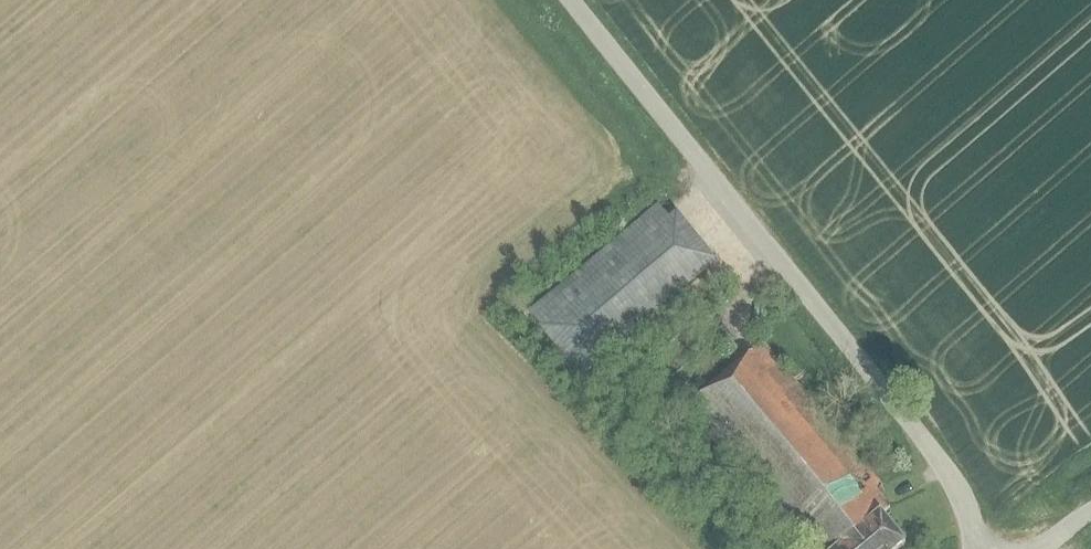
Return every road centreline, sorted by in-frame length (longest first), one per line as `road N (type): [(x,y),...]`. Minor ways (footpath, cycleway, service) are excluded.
road 1 (unclassified): [(976,548),(945,469),(570,0)]

